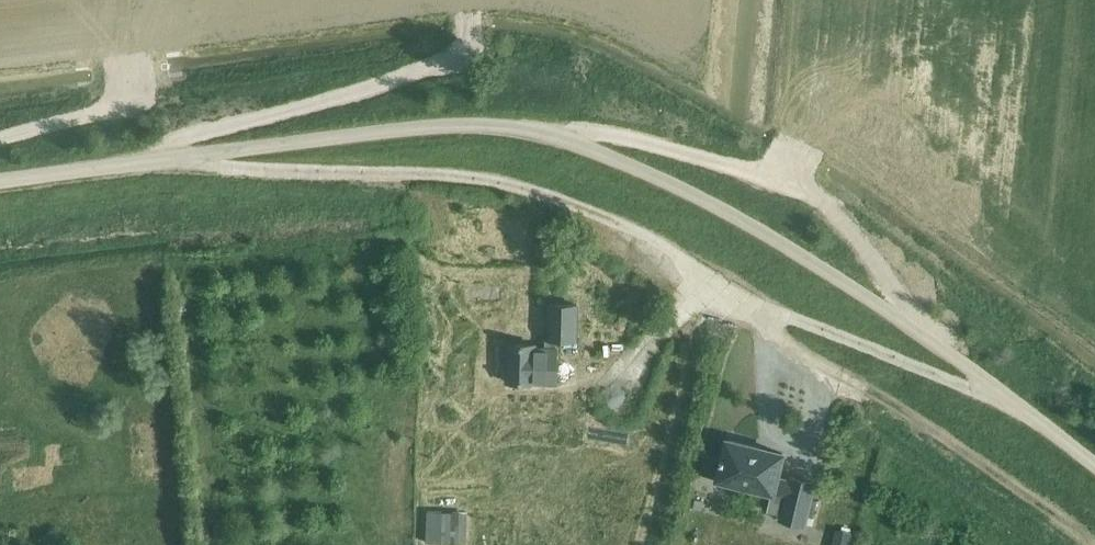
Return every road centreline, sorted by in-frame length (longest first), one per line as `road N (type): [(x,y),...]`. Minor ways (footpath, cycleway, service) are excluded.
road 1 (unclassified): [(1094,465),(811,260),(661,178),(567,139),(449,125),(185,156)]
road 2 (track): [(761,326),(936,433),(1094,544)]
road 3 (unclassified): [(0,180),(185,156)]

